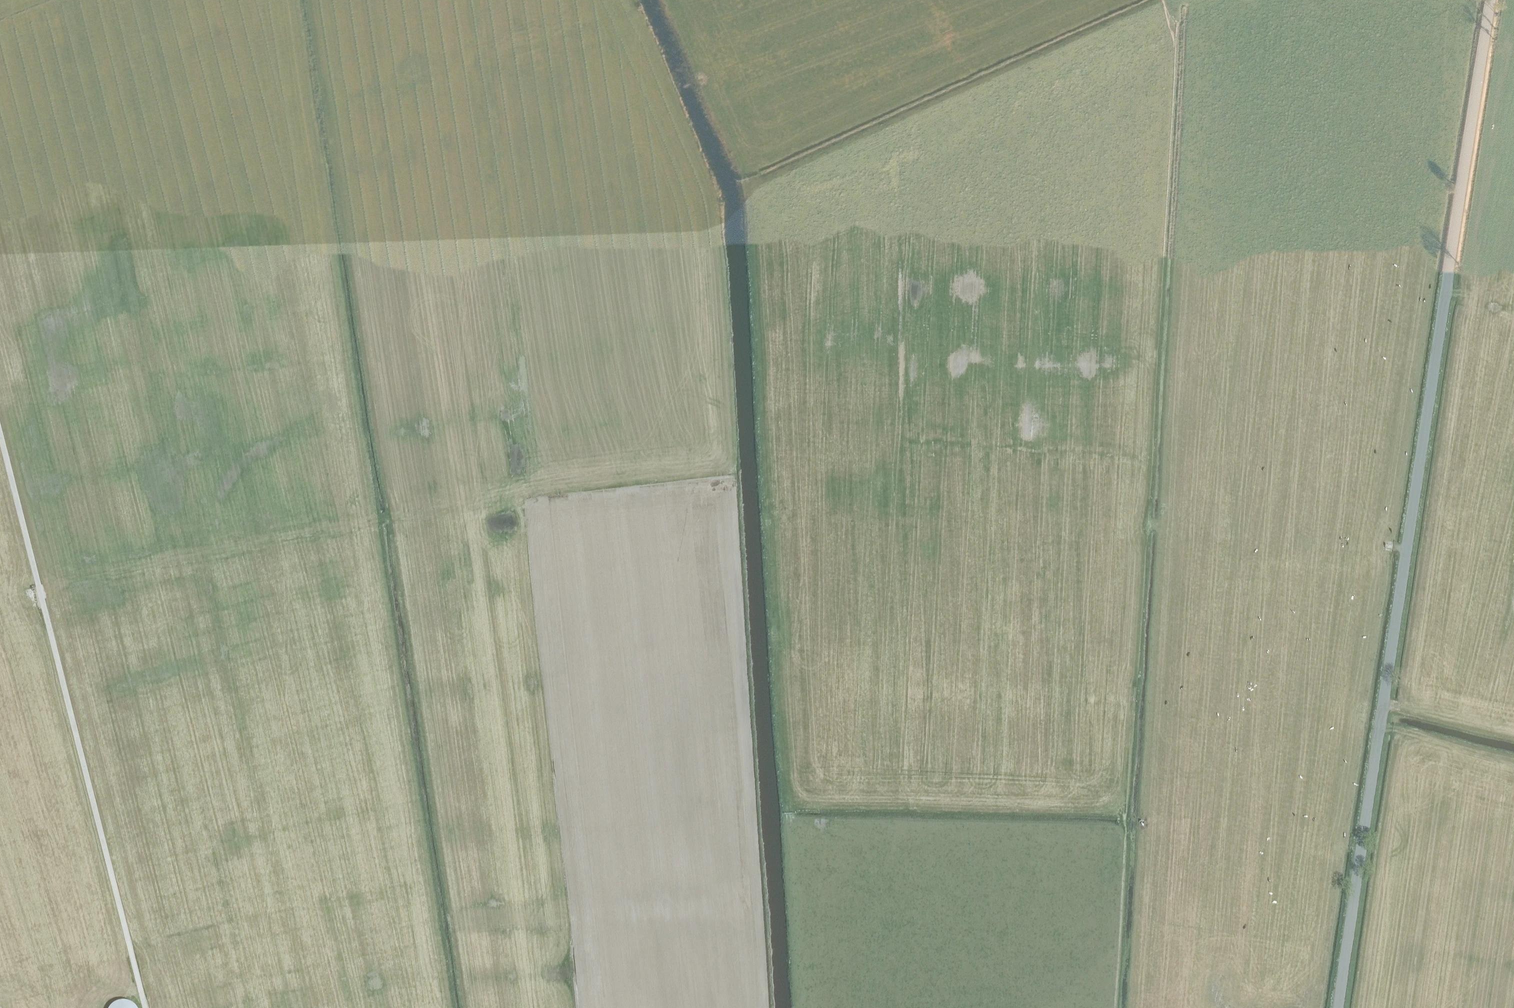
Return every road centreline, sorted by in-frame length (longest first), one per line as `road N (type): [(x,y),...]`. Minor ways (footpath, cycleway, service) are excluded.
road 1 (tertiary): [(1339,1007),(1490,0)]

